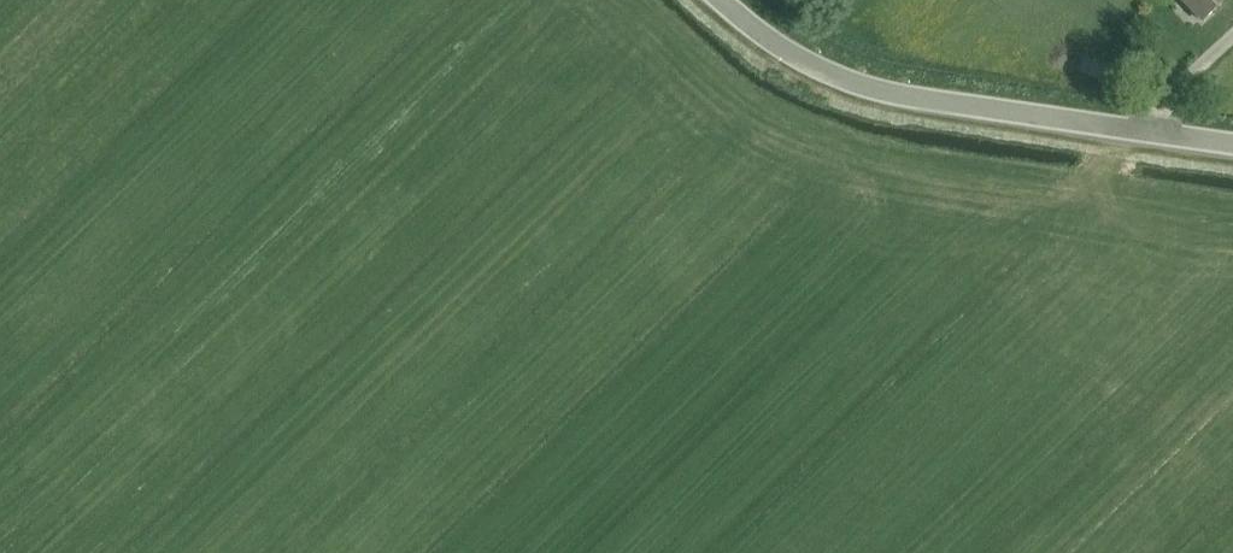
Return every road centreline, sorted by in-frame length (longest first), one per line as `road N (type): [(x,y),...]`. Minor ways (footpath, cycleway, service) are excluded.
road 1 (tertiary): [(1232,146),(923,104),(846,82),(788,54),(727,0)]

